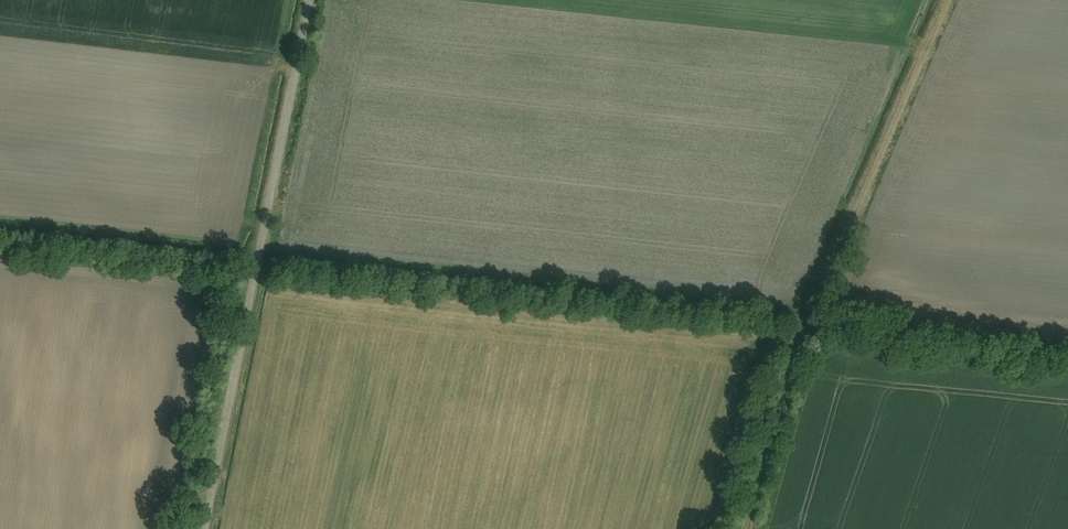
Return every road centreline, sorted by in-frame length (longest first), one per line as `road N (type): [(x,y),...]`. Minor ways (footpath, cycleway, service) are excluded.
road 1 (track): [(958,0),(805,355),(752,528)]
road 2 (unclassified): [(205,528),(308,0)]

